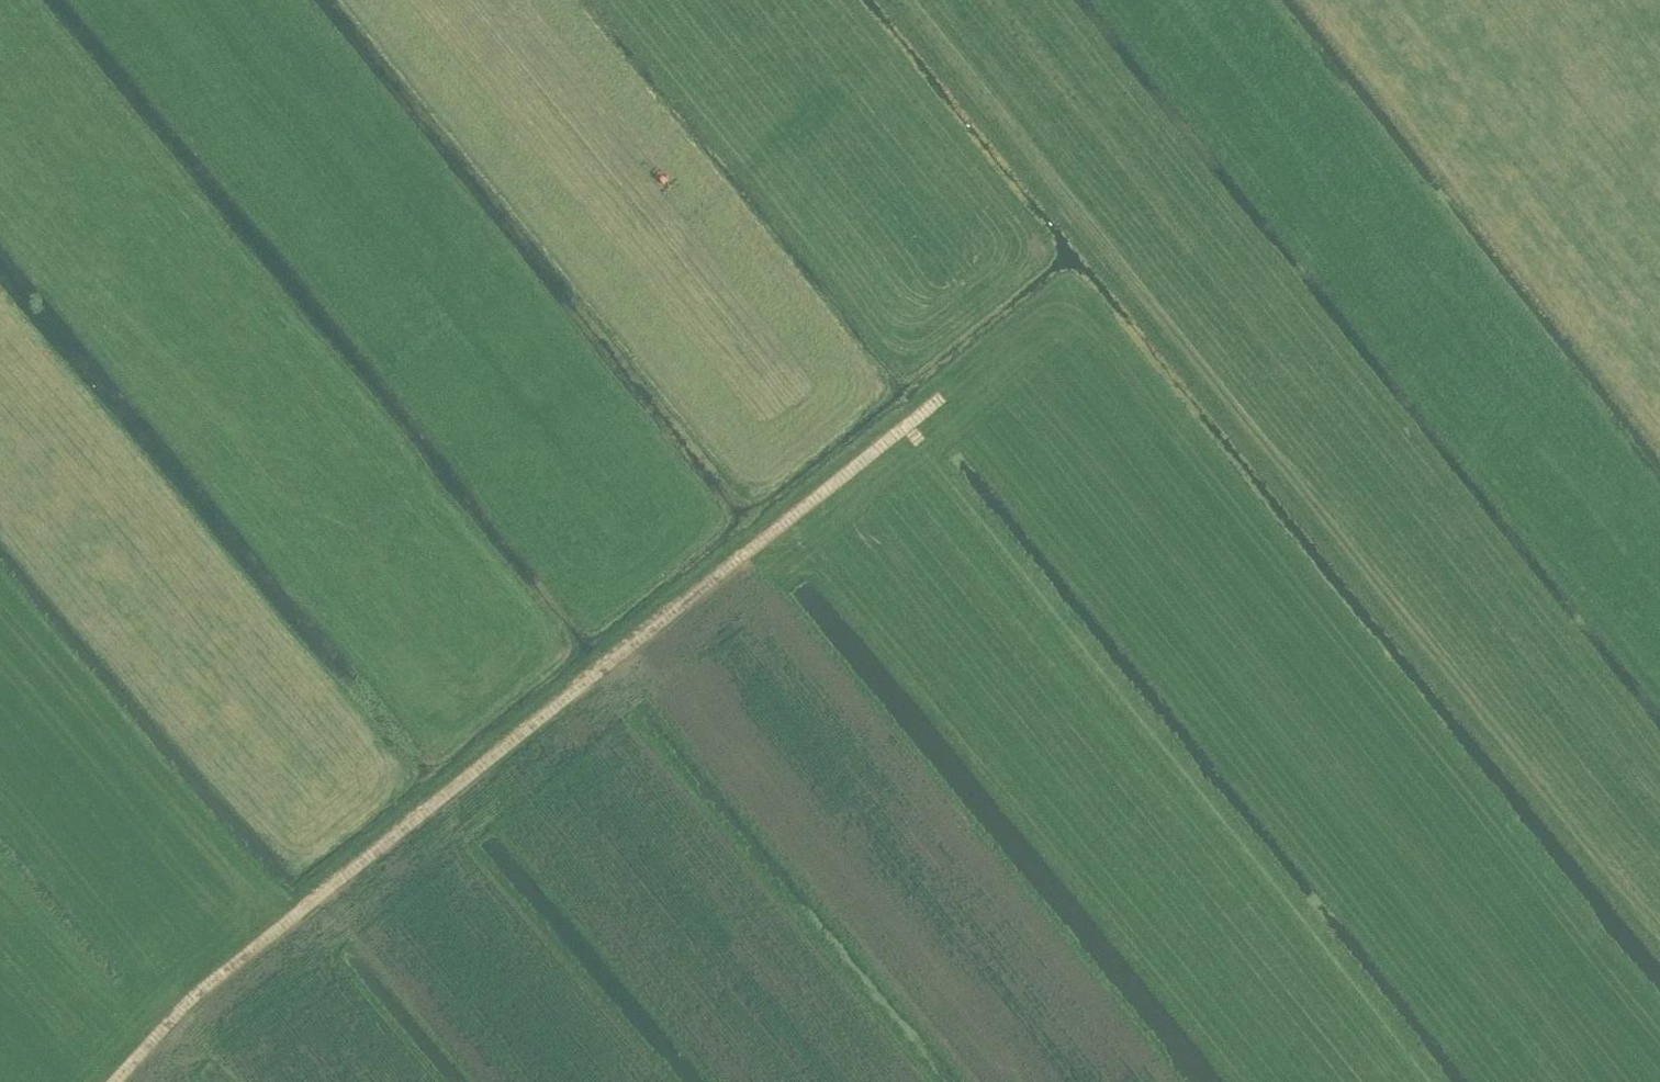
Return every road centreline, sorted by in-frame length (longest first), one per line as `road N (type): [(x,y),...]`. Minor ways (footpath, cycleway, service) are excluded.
road 1 (track): [(113,1081),(183,1008),(307,903),(944,391)]

